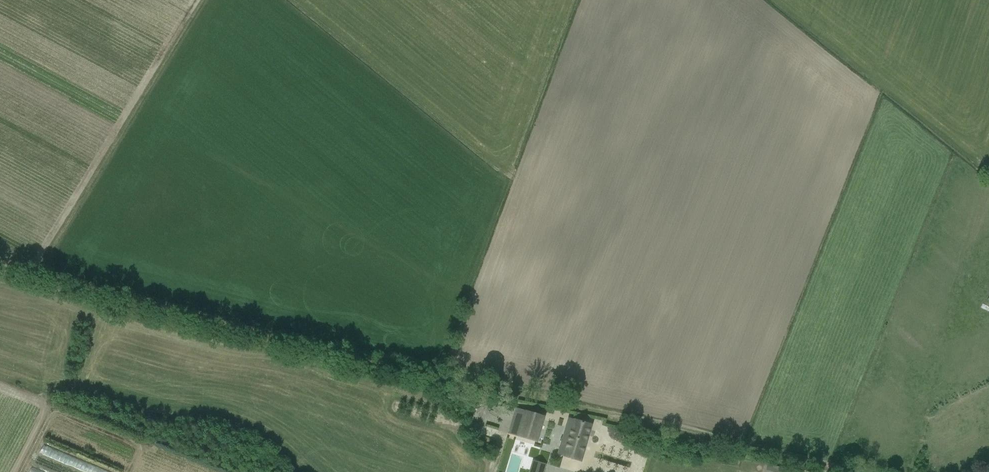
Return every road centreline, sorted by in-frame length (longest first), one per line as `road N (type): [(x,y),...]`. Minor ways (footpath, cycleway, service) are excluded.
road 1 (track): [(0,270),(554,410)]
road 2 (track): [(837,471),(554,410)]

